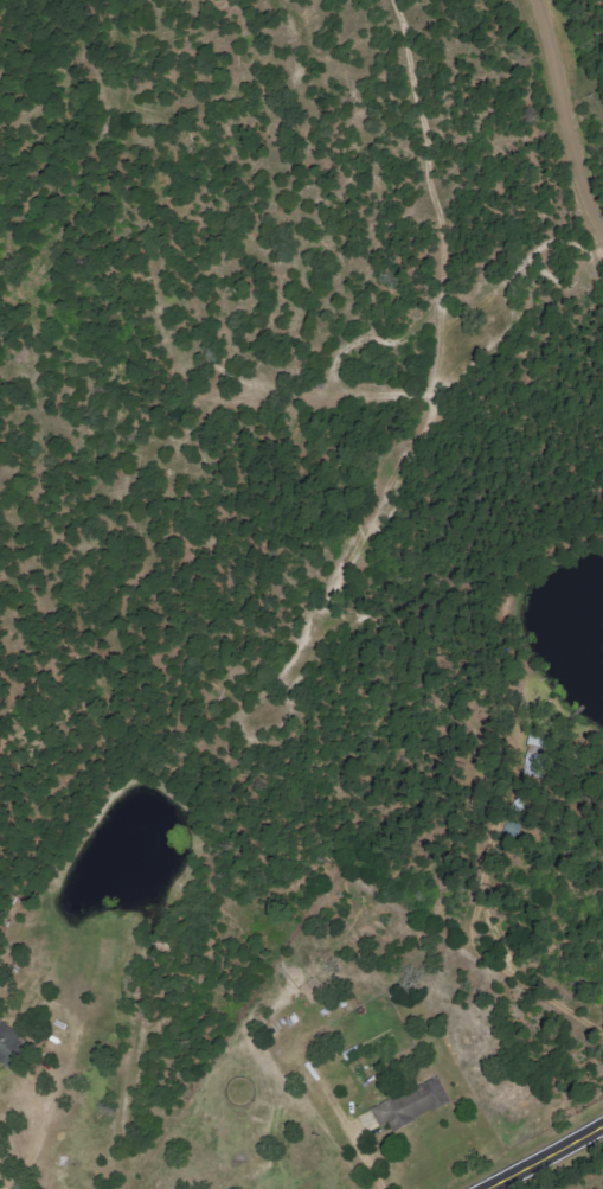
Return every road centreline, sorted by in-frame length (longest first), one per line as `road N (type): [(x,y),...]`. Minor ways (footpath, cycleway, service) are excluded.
road 1 (residential): [(602,238),(588,209),(546,0)]
road 2 (secondary): [(480,1188),(602,1123)]

